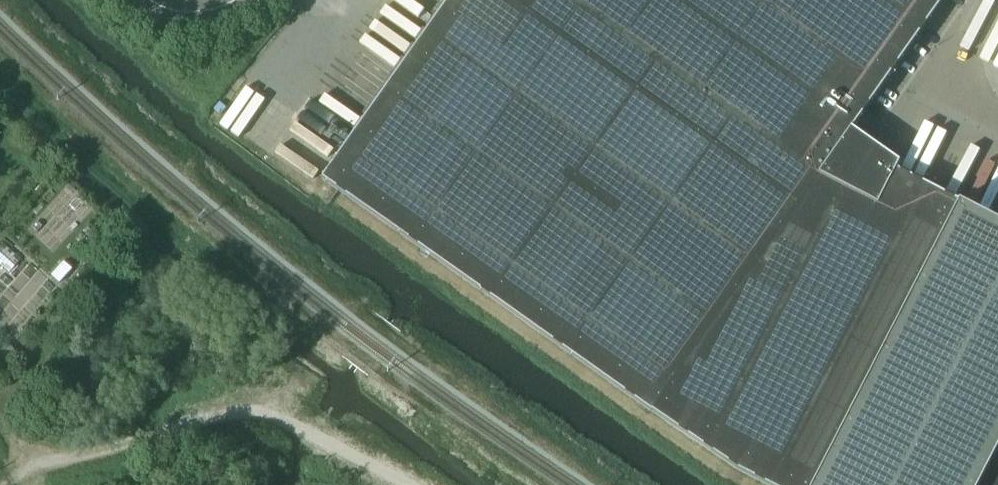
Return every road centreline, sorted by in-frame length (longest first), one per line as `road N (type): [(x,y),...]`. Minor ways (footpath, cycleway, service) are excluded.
road 1 (track): [(409,484),(297,427),(248,414),(52,462),(2,484)]
road 2 (unclassified): [(997,121),(960,90),(956,70),(956,53),(988,0)]

